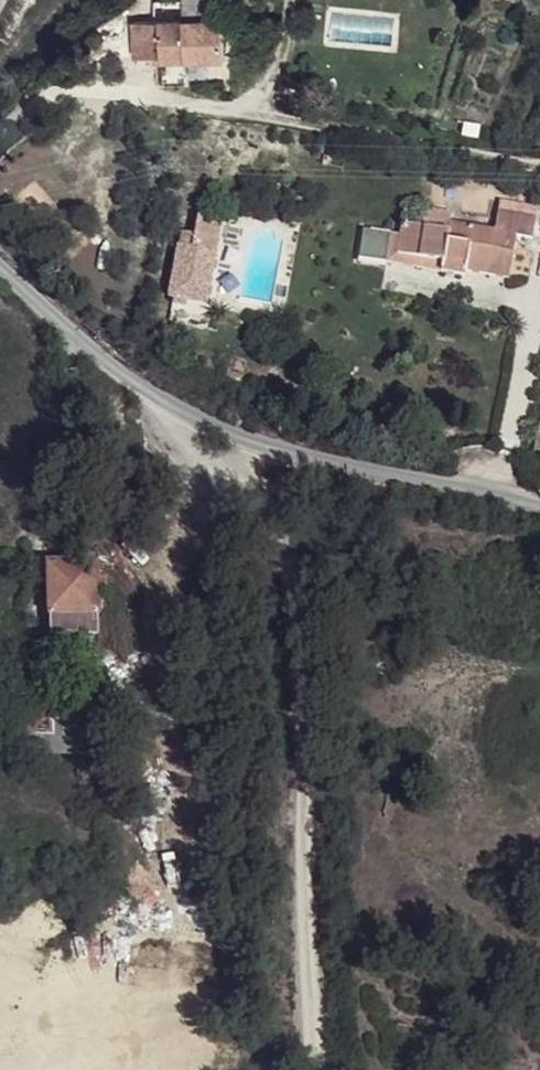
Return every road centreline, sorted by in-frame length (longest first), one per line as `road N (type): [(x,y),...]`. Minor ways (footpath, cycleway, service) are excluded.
road 1 (residential): [(0,269),(75,338),(170,406),(251,443),(539,506)]

